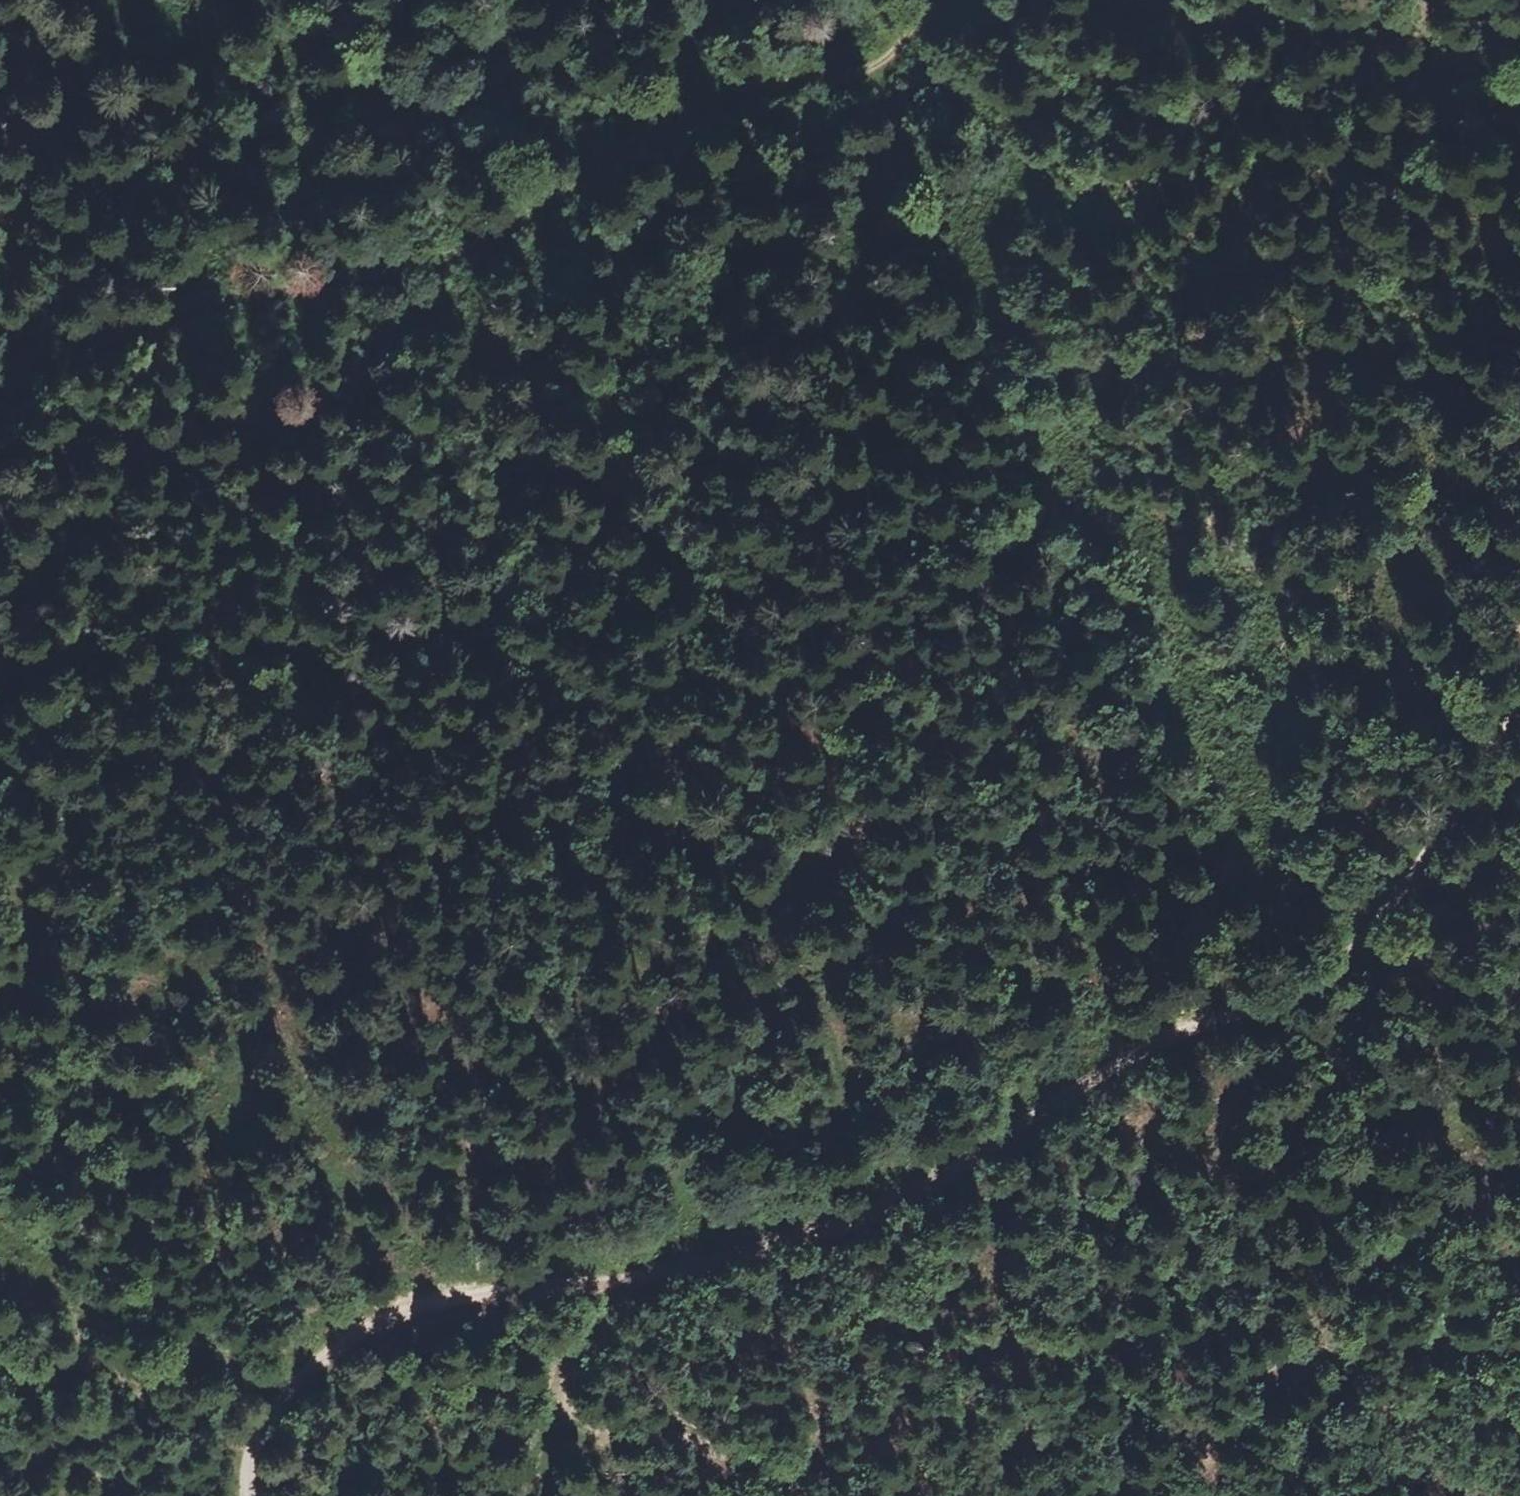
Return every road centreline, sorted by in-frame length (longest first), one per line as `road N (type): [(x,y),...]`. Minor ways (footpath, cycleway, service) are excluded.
road 1 (track): [(1519,664),(1446,825),(1343,965),(1304,992),(1216,1015),(1076,1089),(970,1165),(774,1246),(648,1276),(492,1289),(372,1325),(308,1374),(276,1416),(253,1448),(249,1495)]
road 2 (track): [(0,373),(177,312),(367,282),(470,253),(711,104),(760,88),(864,75),(915,23),(921,0)]

